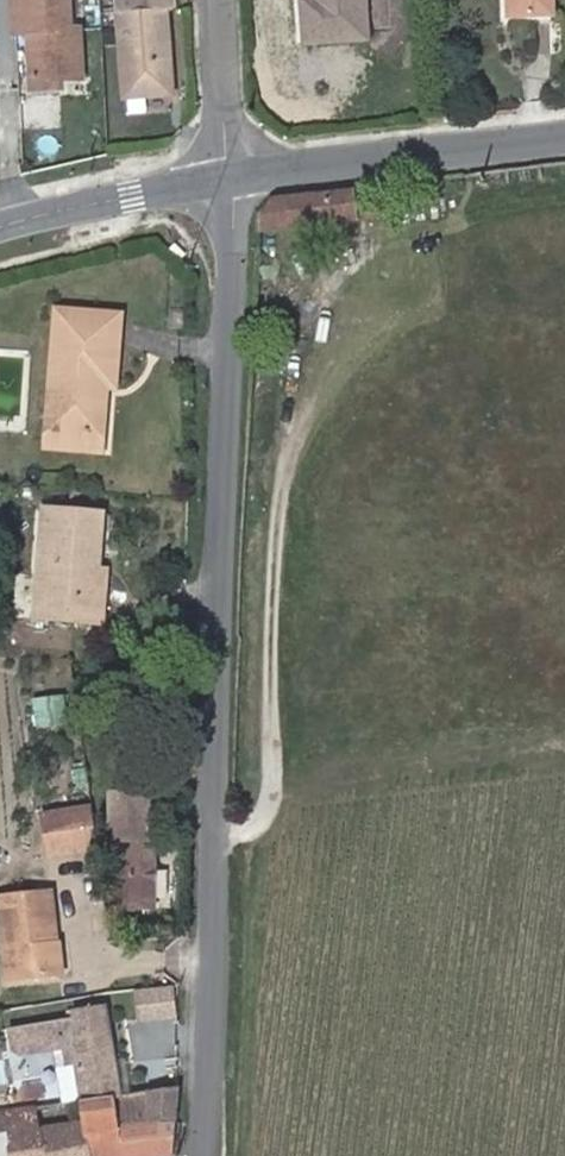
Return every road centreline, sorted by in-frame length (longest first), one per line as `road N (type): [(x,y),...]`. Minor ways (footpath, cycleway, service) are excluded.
road 1 (tertiary): [(226,181),(203,1155)]
road 2 (tertiary): [(226,181),(564,145)]
road 3 (tertiary): [(0,230),(226,181)]
road 4 (residential): [(226,181),(218,0)]

